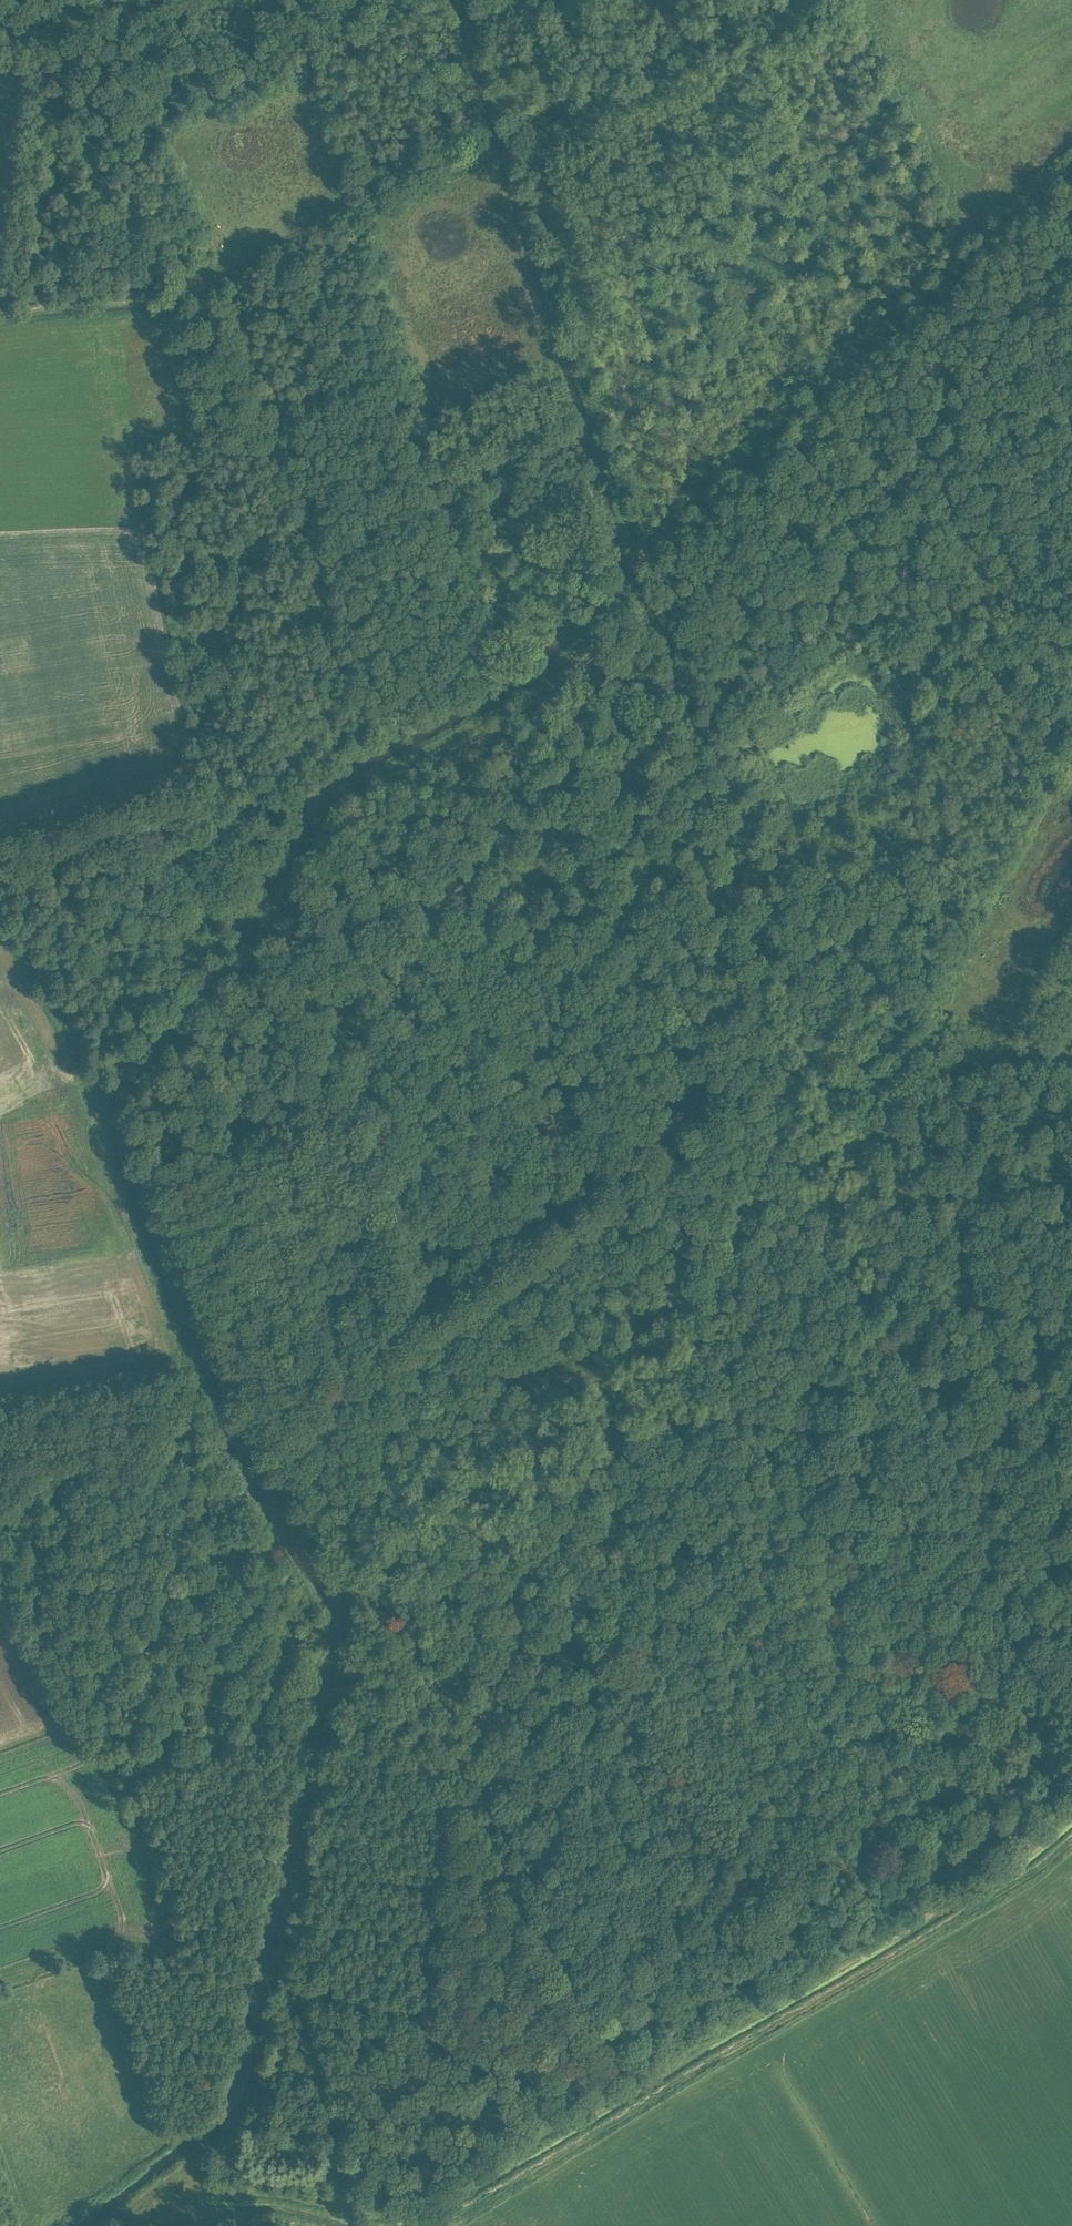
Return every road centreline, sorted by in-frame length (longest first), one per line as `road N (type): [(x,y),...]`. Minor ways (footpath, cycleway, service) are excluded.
road 1 (track): [(0,1982),(87,1950),(116,1948)]

